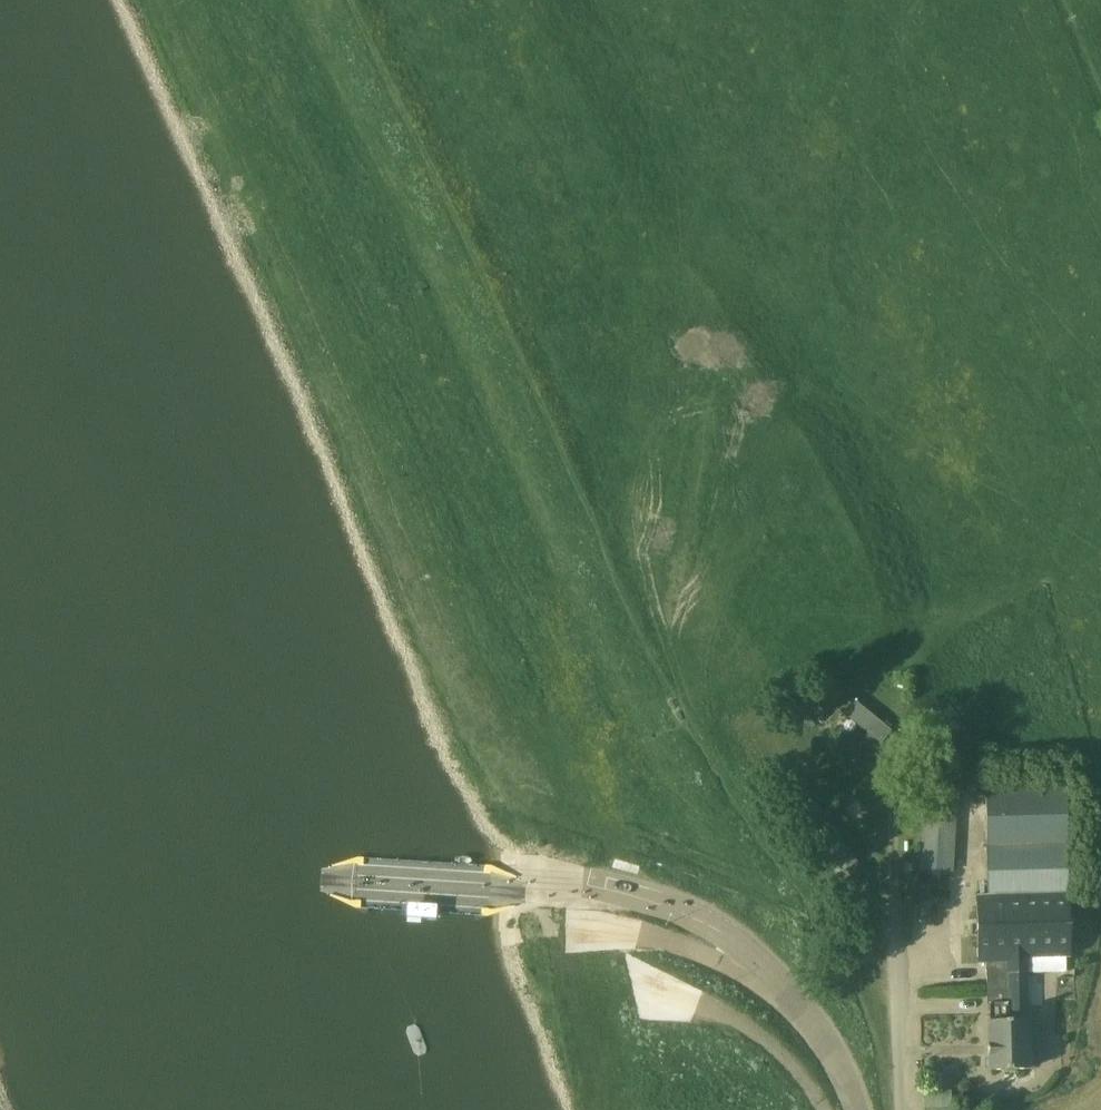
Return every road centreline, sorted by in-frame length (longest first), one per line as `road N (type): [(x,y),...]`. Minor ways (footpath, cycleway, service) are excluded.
road 1 (tertiary): [(858,1109),(822,1030),(700,921),(631,897),(570,892)]

